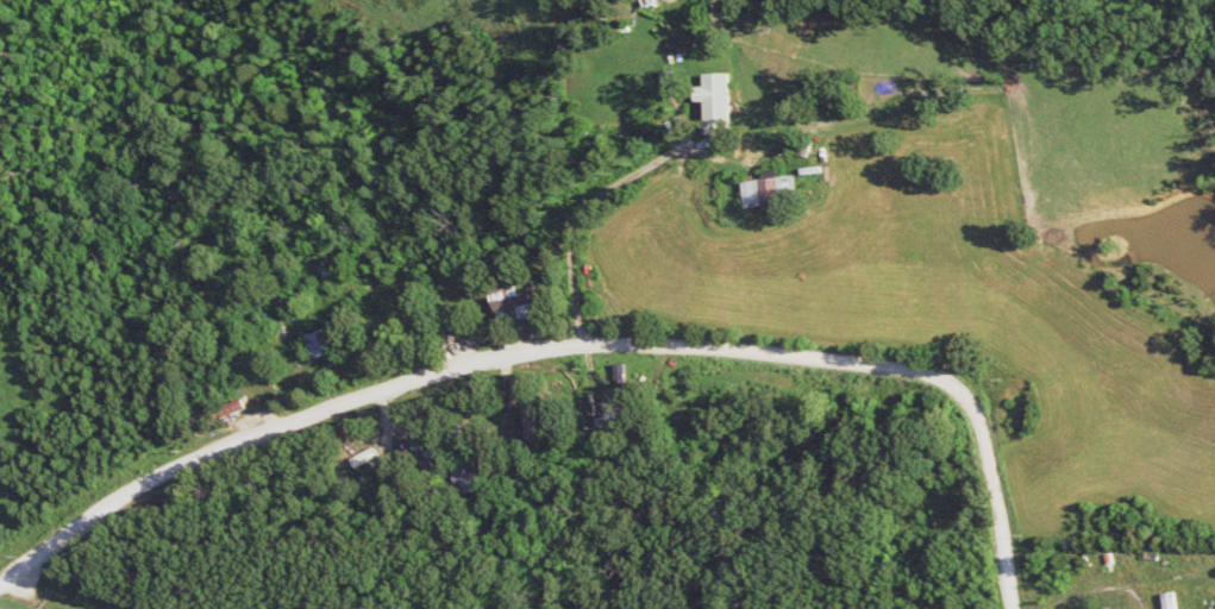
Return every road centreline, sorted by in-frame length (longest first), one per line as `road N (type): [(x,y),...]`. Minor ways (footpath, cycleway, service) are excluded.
road 1 (residential): [(1016,608),(977,412),(953,387),(851,364),(591,345),(484,363),(370,396),(180,466),(0,591)]
road 2 (residential): [(636,0),(676,68),(696,124),(693,147),(585,207),(577,281),(591,345)]

